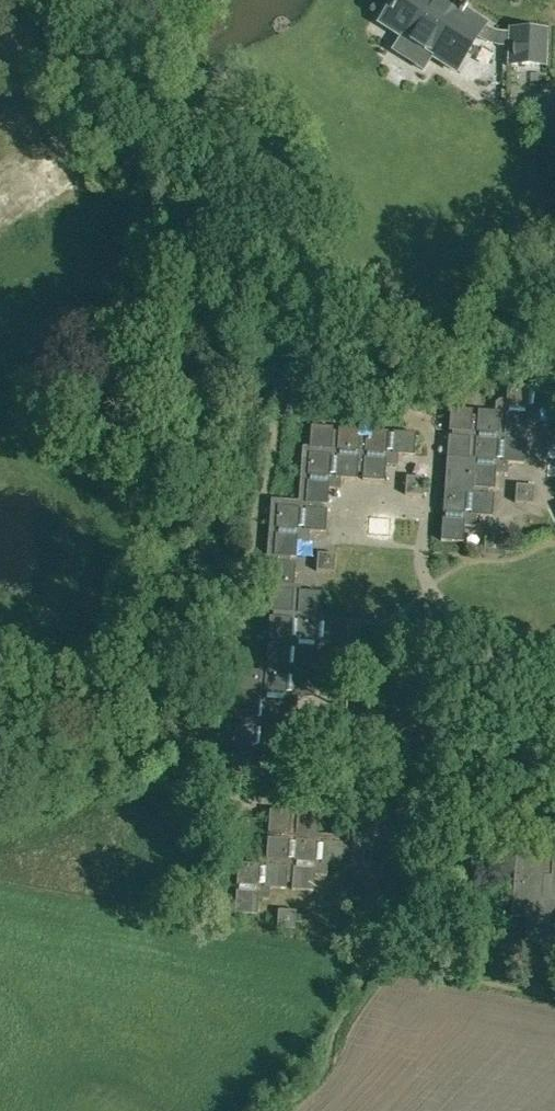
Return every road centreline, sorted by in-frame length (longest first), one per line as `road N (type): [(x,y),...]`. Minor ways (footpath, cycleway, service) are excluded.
road 1 (residential): [(554,754),(470,765),(413,800),(356,809),(237,802),(223,782),(237,588),(289,377),(307,368),(356,373),(418,422),(434,449),(436,472),(423,572),(469,629),(521,654)]

